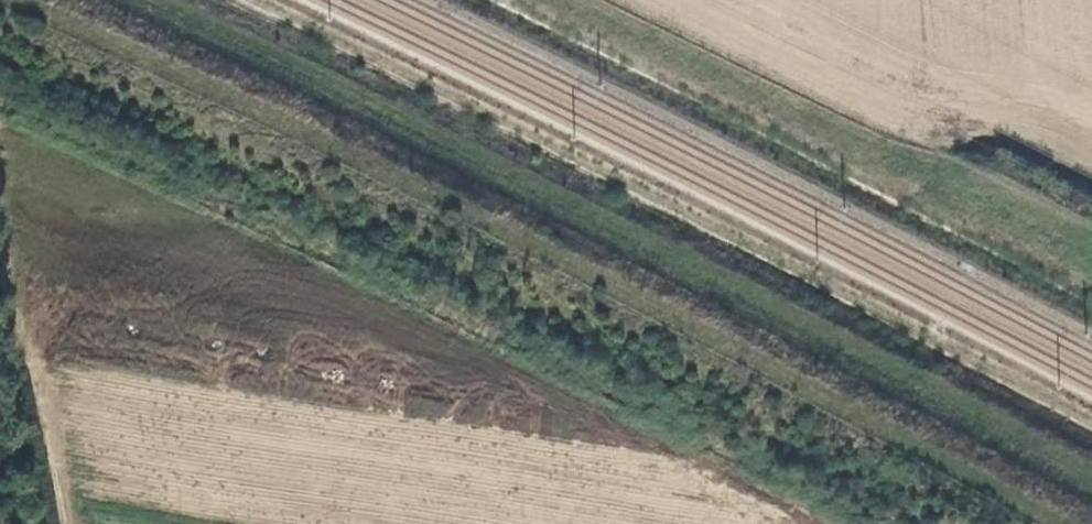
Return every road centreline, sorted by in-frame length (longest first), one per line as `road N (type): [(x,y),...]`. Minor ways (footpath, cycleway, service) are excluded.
road 1 (track): [(1063,523),(547,254),(26,0)]
road 2 (track): [(158,0),(1091,472)]
road 3 (track): [(1091,261),(567,0)]

